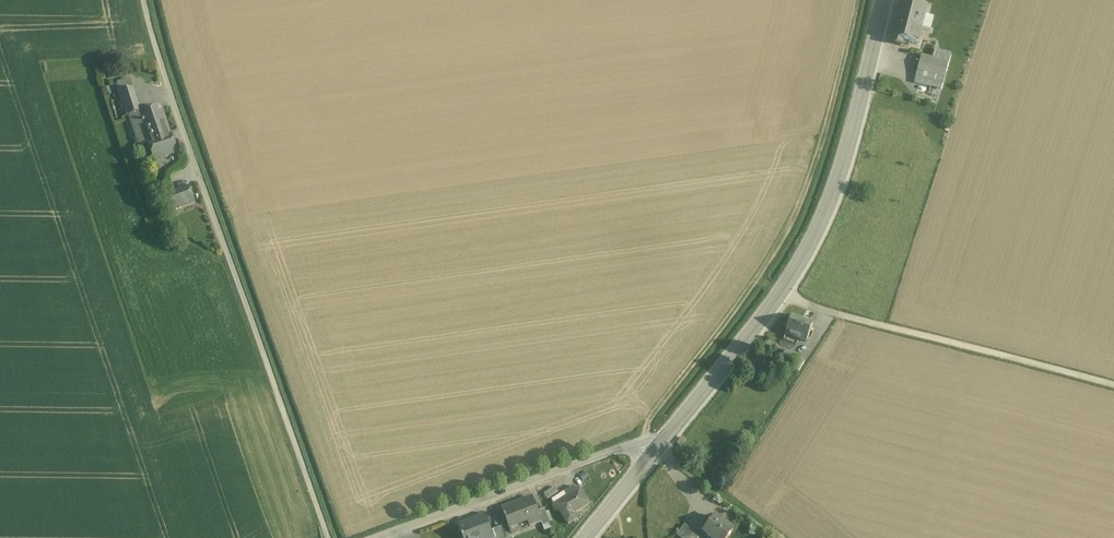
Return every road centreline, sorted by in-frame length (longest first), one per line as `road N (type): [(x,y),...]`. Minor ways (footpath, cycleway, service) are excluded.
road 1 (residential): [(143,0),(327,537)]
road 2 (unclassified): [(880,0),(850,139),(807,249),(658,444)]
road 3 (track): [(780,293),(1113,384)]
road 4 (residential): [(658,444),(634,444),(372,537)]
road 5 (track): [(783,537),(658,444)]

